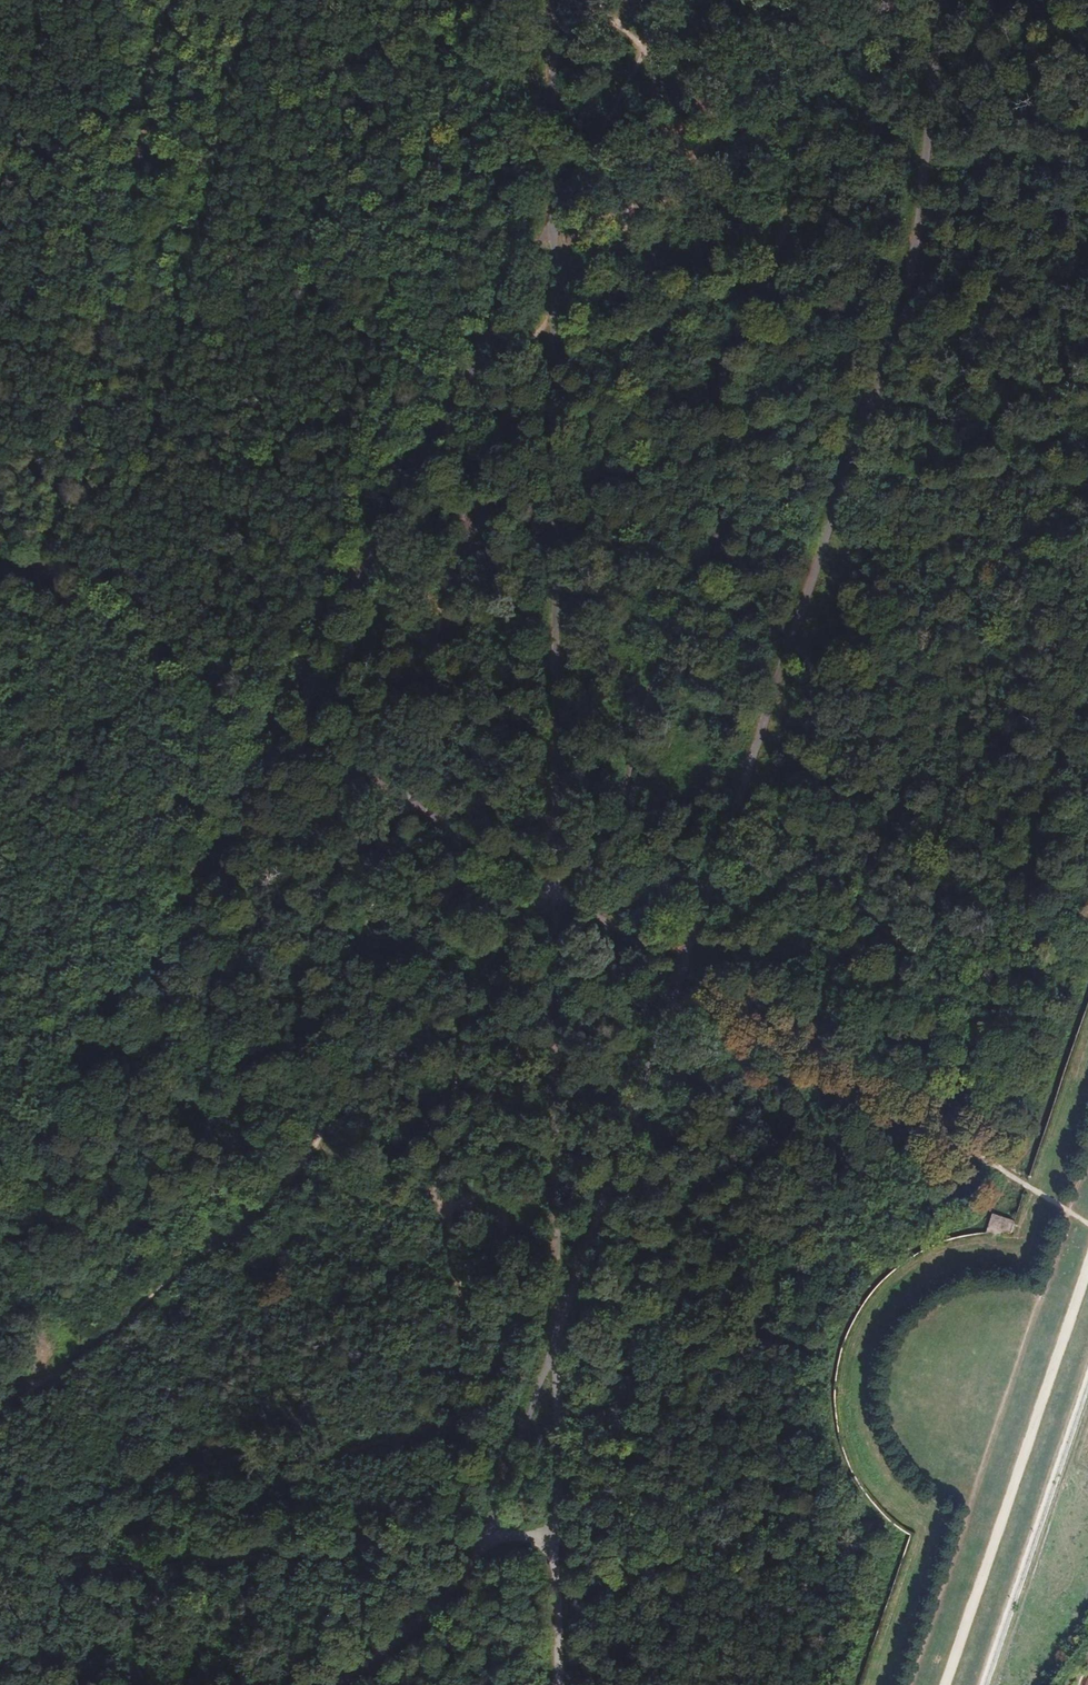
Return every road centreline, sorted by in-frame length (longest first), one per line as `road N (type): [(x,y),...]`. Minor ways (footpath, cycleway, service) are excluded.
road 1 (track): [(328,1684),(469,1572),(499,1508),(911,326),(948,0)]
road 2 (track): [(561,1684),(554,882),(566,242),(560,0)]
road 3 (track): [(695,0),(0,1246)]
road 4 (track): [(0,542),(689,965),(1015,1181)]
road 5 (track): [(0,731),(175,0)]
road 6 (track): [(0,1585),(480,1550),(562,1523)]

